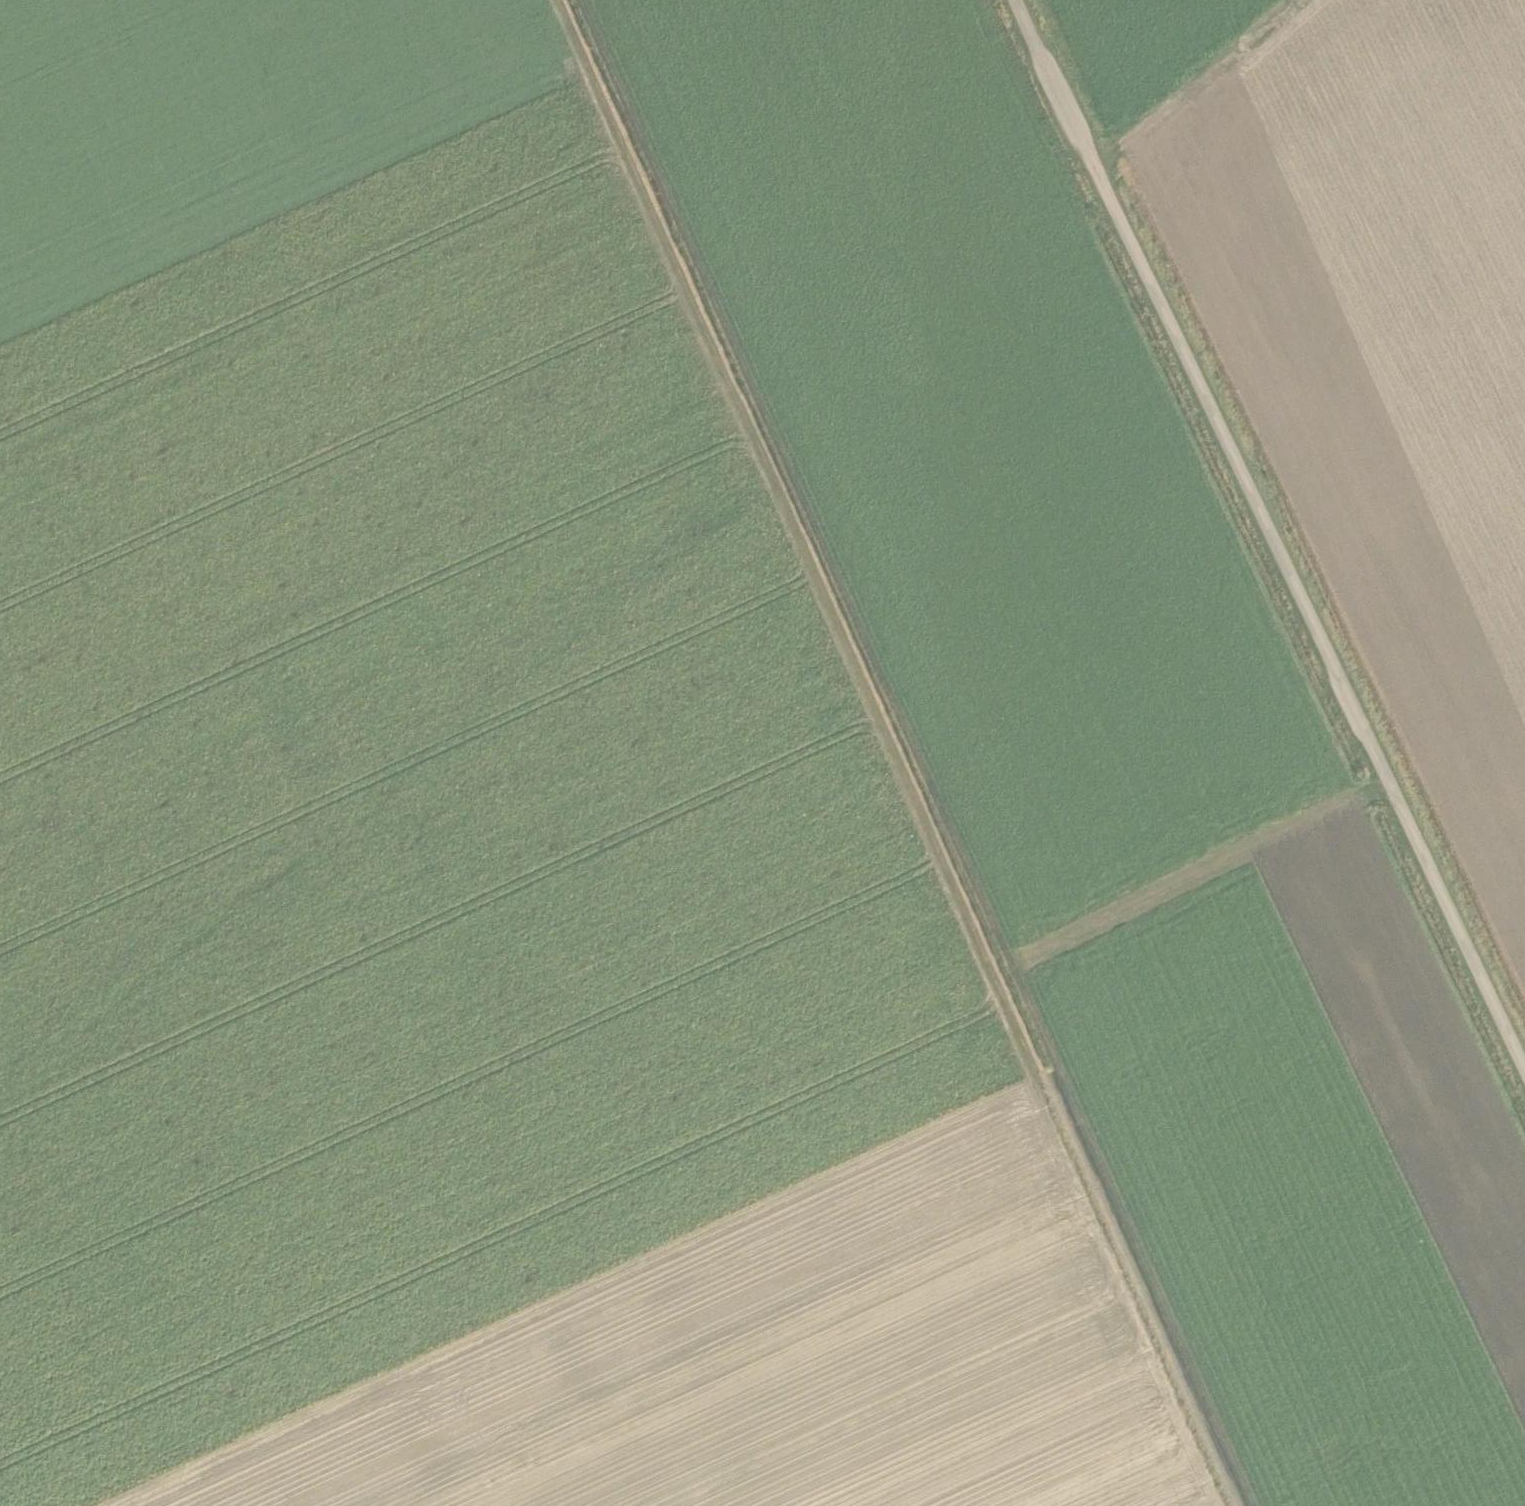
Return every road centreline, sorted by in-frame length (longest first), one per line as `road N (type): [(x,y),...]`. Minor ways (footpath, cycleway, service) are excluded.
road 1 (unclassified): [(1013,0),(1524,1074)]

